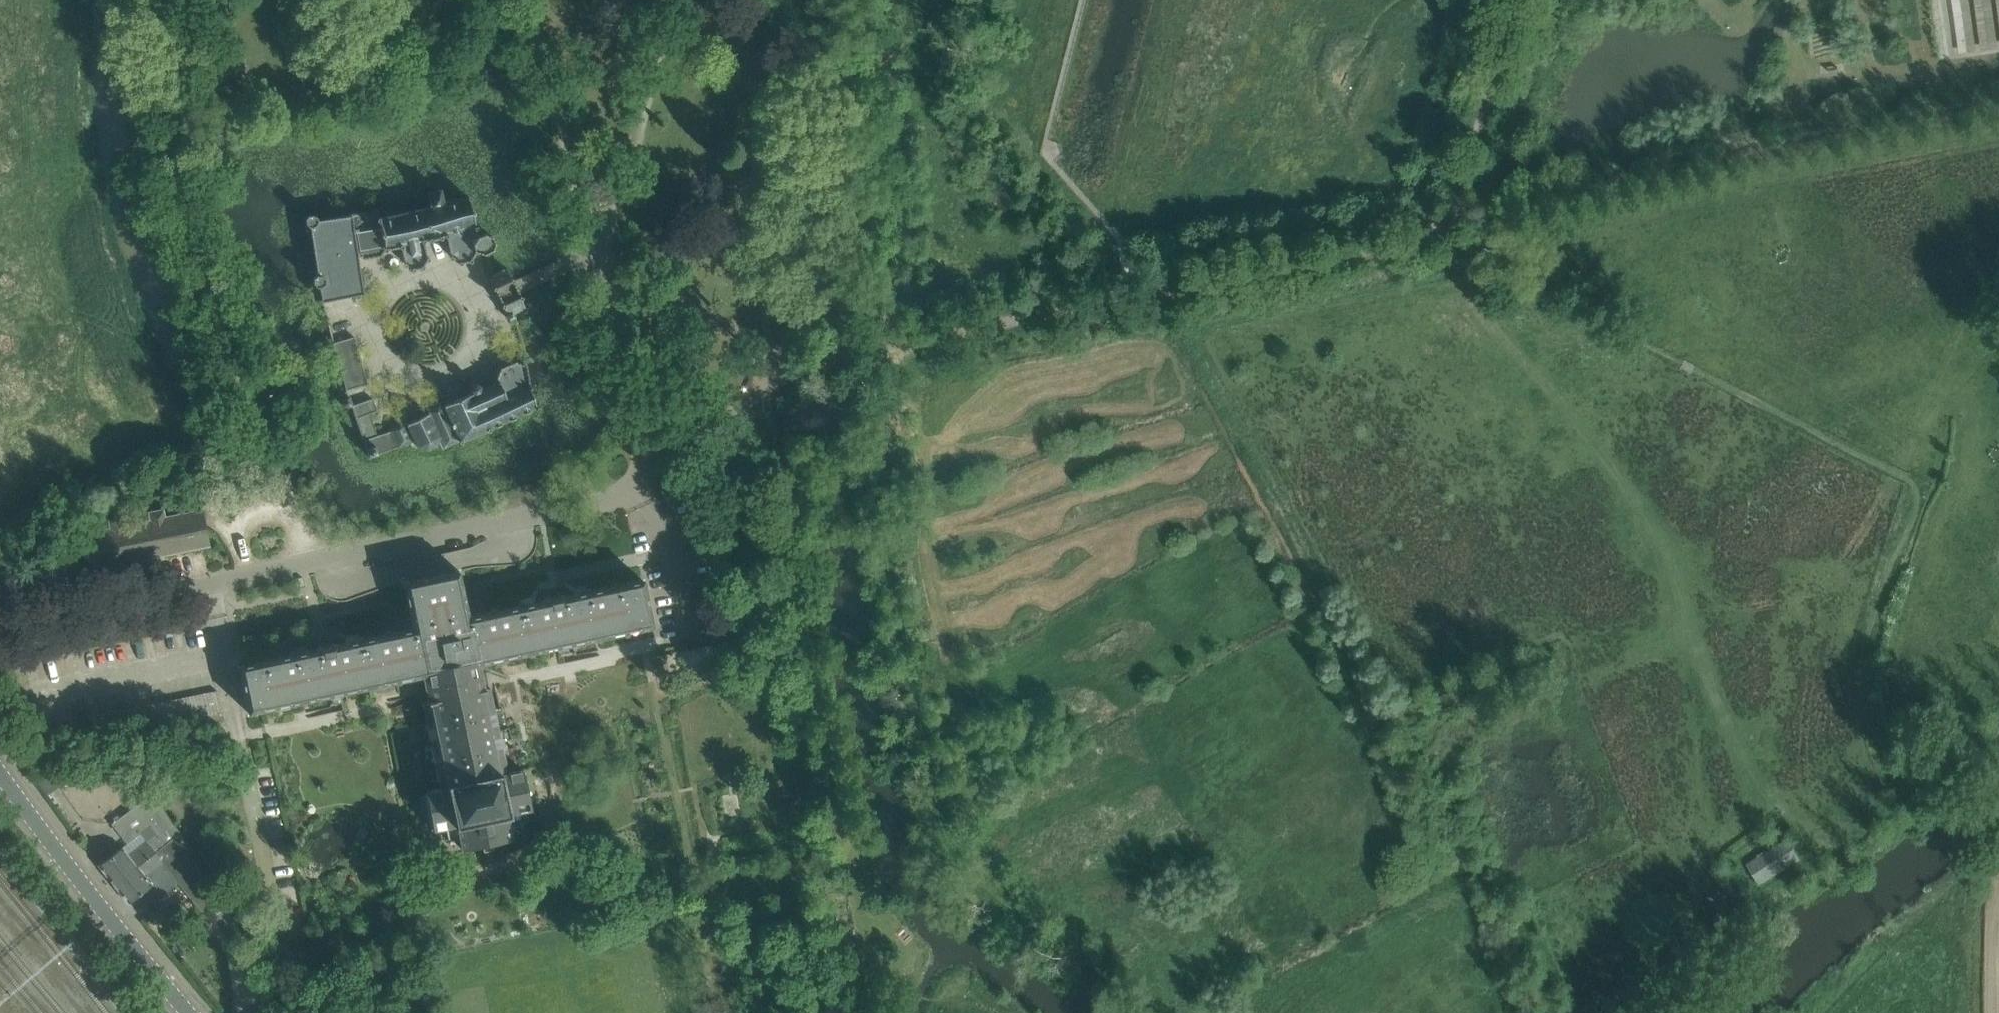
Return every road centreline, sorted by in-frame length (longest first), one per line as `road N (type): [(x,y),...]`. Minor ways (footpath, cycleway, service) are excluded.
road 1 (residential): [(802,363),(1404,241),(1448,217),(1465,189),(1511,0)]
road 2 (residential): [(0,626),(615,500),(652,480)]
road 3 (residential): [(652,480),(599,262),(802,363)]
road 4 (tertiary): [(188,1012),(0,767)]
road 5 (residential): [(802,363),(652,480)]

